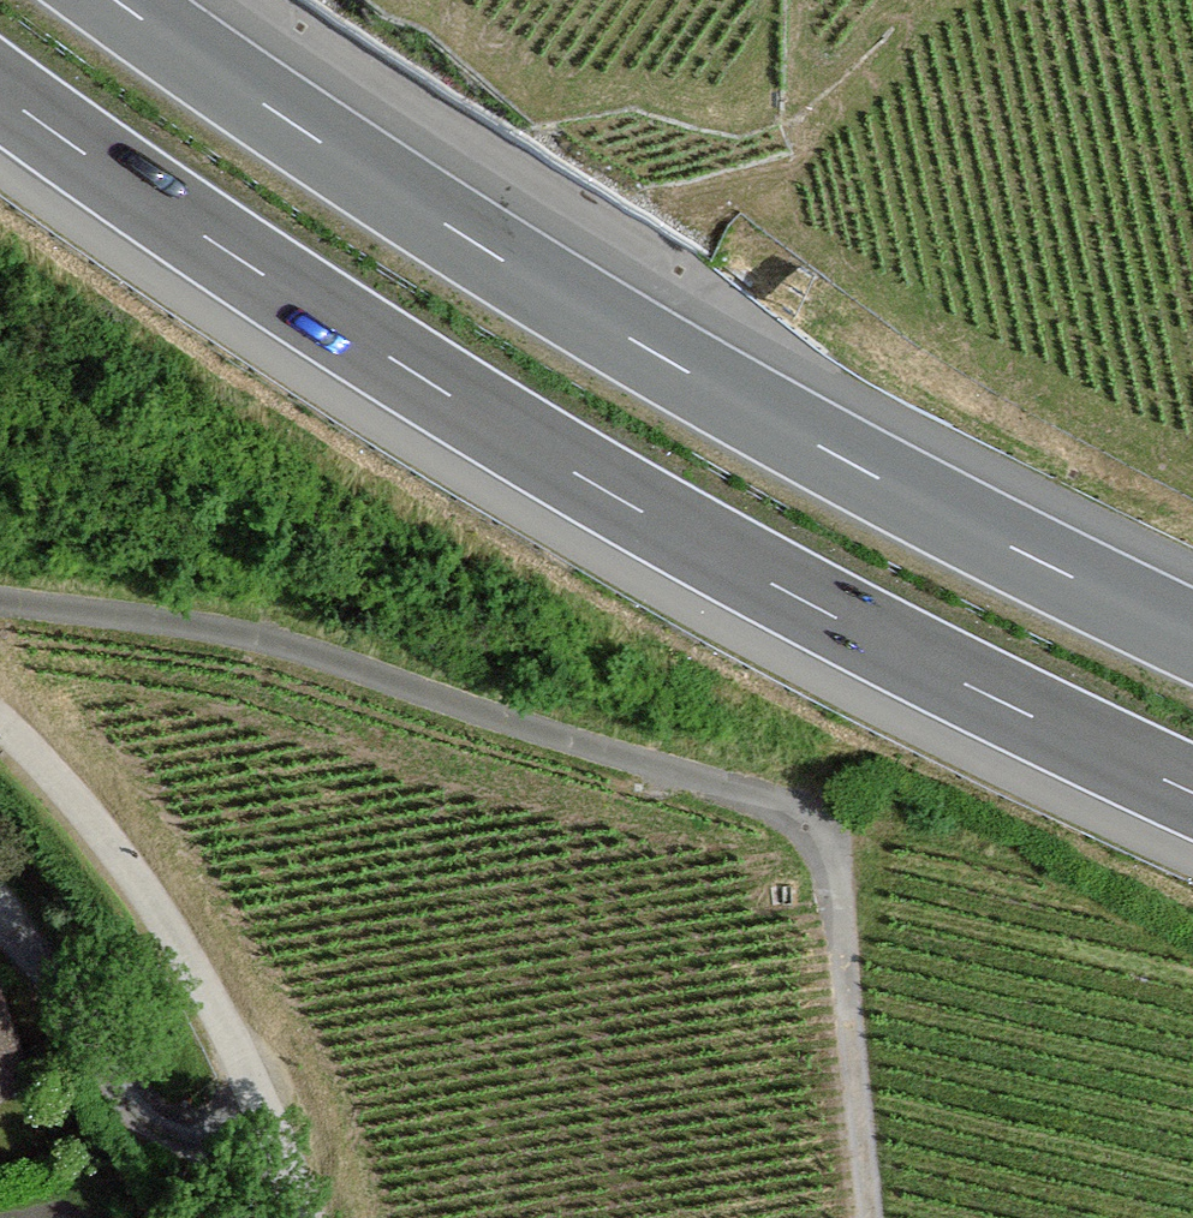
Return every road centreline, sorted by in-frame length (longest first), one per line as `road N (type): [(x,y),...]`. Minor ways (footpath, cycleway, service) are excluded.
road 1 (motorway): [(0,93),(252,270),(620,498),(807,605),(1192,792)]
road 2 (track): [(0,600),(168,617),(789,799),(838,856),(873,1217)]
road 3 (motorway): [(1192,635),(696,377),(327,146),(118,0)]
road 4 (residential): [(306,1217),(168,913),(26,742),(0,721)]

